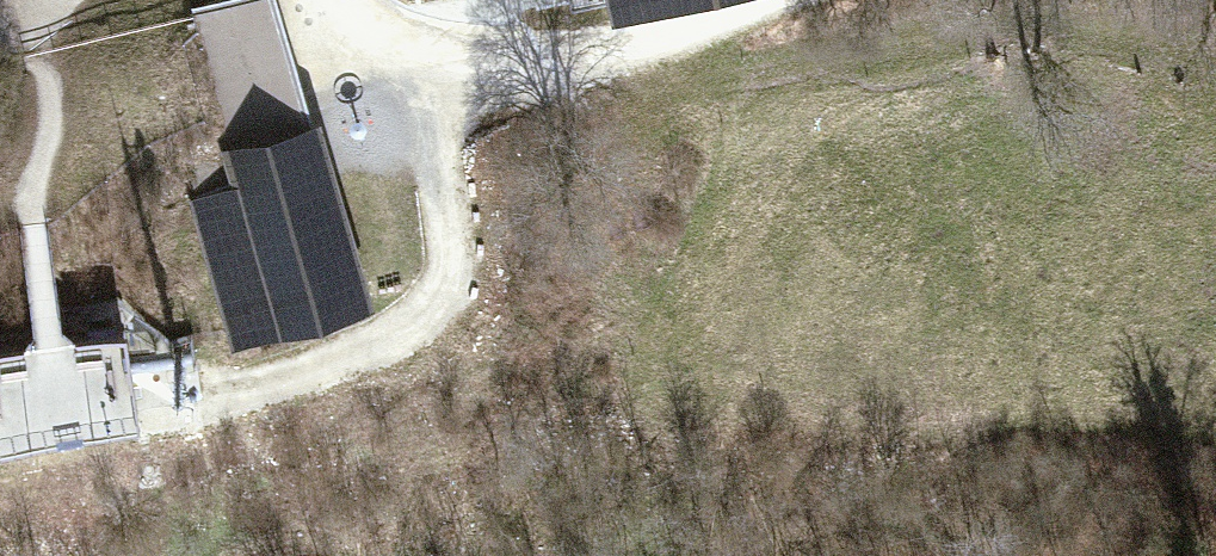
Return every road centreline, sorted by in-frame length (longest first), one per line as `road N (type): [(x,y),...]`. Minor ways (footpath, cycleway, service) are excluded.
road 1 (track): [(386,27),(434,208),(441,275),(416,308),(375,334),(251,381),(151,389)]
road 2 (track): [(732,11),(1215,79)]
road 3 (track): [(761,0),(592,43),(523,51),(468,52),(386,27)]

